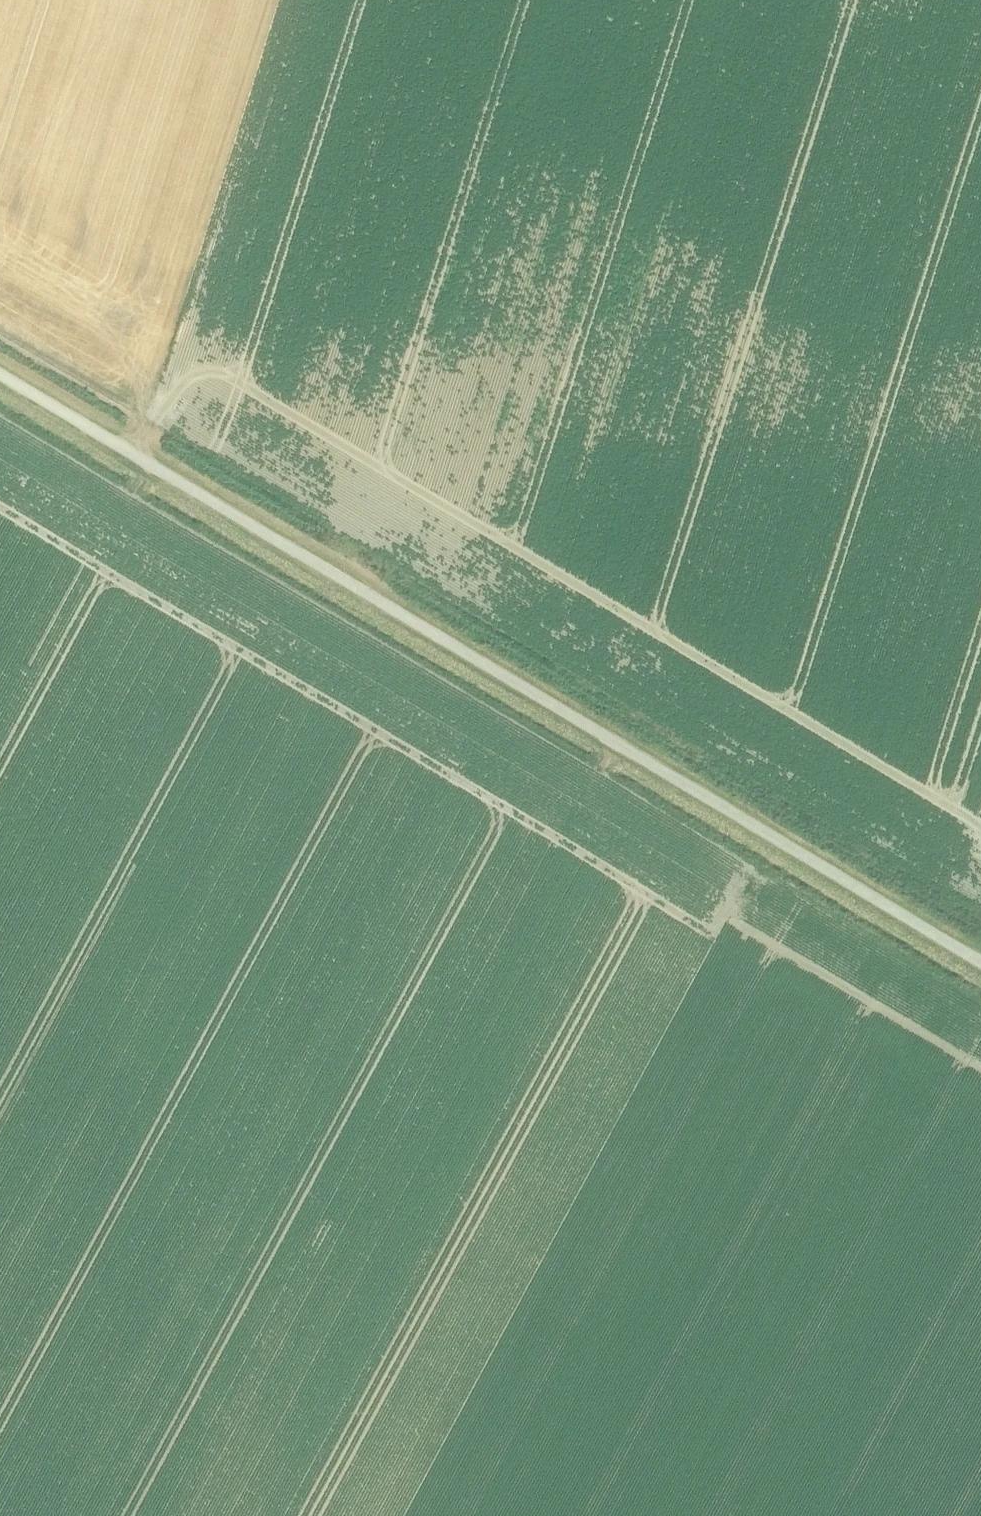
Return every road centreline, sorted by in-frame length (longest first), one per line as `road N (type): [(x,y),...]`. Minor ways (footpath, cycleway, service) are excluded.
road 1 (unclassified): [(980,961),(0,374)]

